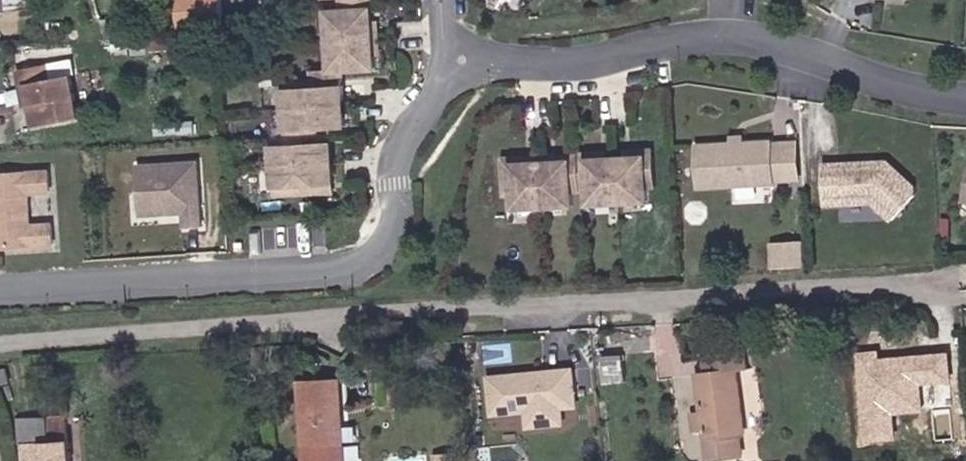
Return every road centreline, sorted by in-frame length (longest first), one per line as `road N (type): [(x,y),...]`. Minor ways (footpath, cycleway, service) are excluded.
road 1 (residential): [(0,291),(369,268),(403,234),(406,176),(419,131),(471,62)]
road 2 (residential): [(471,62),(603,60),(680,39),(760,32),(851,70),(965,91)]

